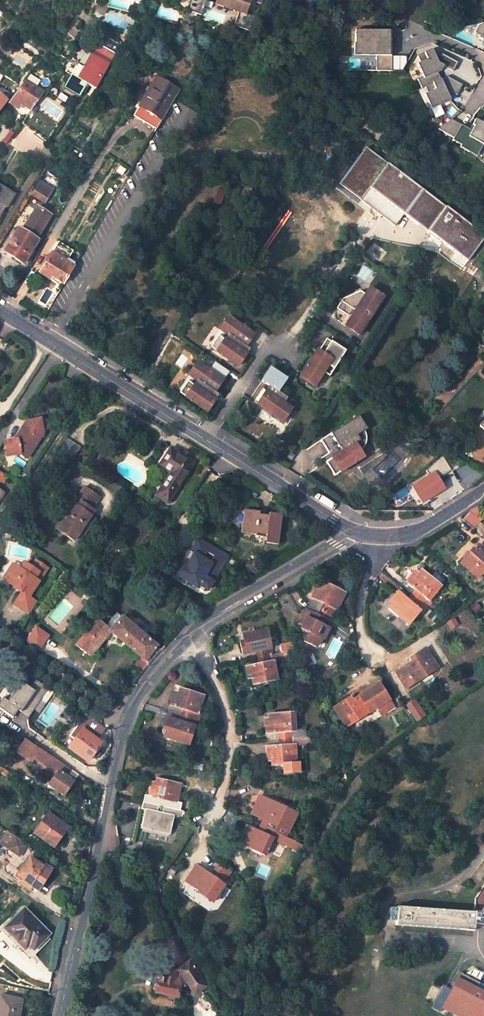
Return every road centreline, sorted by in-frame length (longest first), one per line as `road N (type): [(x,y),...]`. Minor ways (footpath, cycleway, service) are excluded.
road 1 (unclassified): [(60,1015),(124,721),(138,693),(213,616),(353,532)]
road 2 (unclassified): [(353,532),(0,309)]
road 3 (residential): [(378,537),(360,599),(360,630),(374,654)]
road 4 (unclassified): [(378,537),(424,529),(483,486)]

